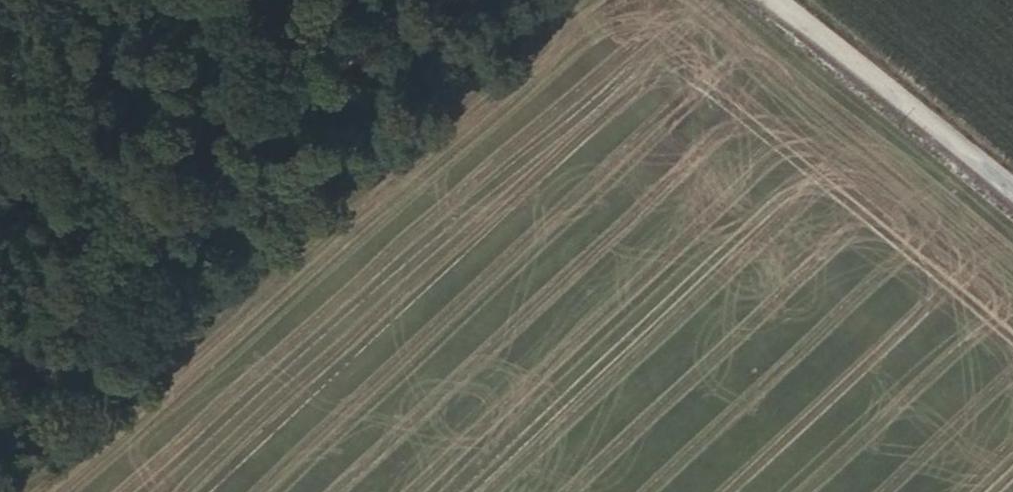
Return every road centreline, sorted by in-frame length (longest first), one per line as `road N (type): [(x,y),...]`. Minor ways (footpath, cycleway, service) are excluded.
road 1 (unclassified): [(790,0),(1012,195)]

